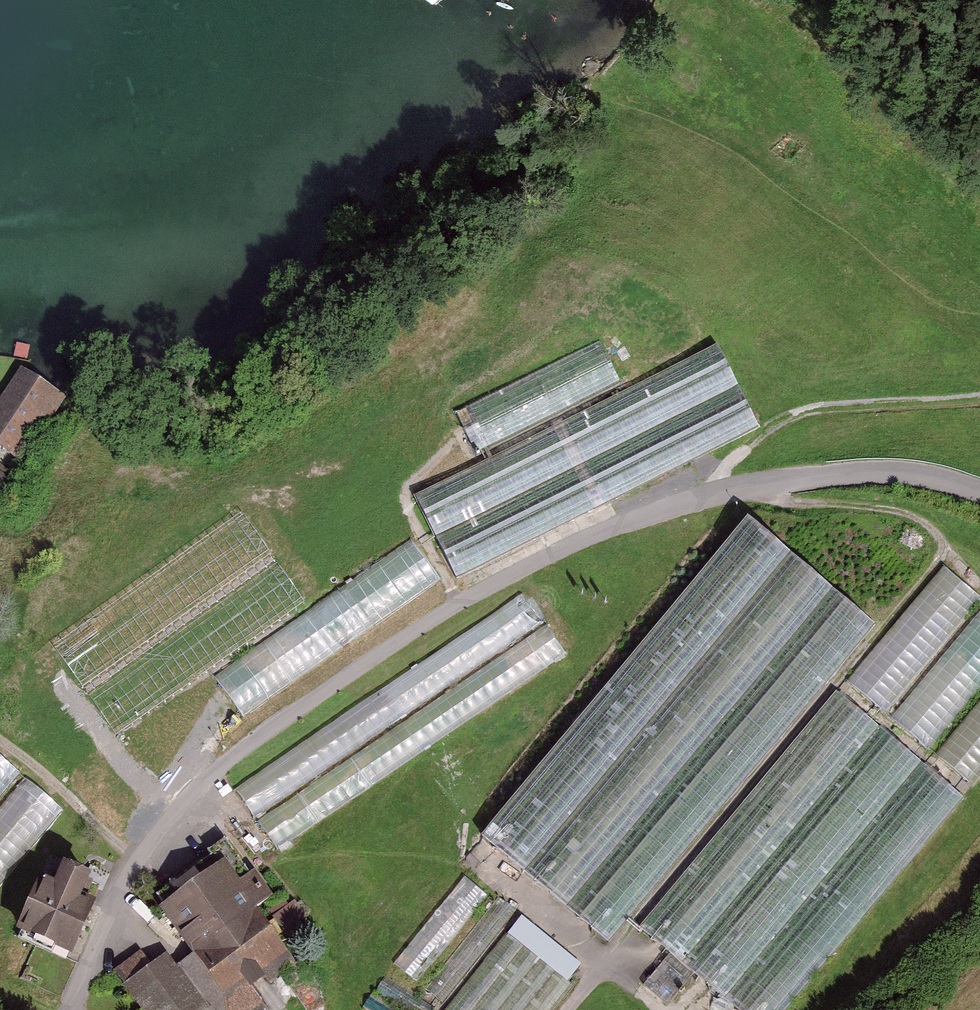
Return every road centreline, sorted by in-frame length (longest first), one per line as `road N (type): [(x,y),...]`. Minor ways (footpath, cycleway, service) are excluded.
road 1 (residential): [(979,493),(895,474),(765,486),(670,508),(501,582),(302,705),(201,786),(155,847),(70,1009)]
road 2 (track): [(709,499),(734,457),(801,412),(979,407)]
road 3 (track): [(752,489),(802,507),(907,513),(938,532),(960,570)]

